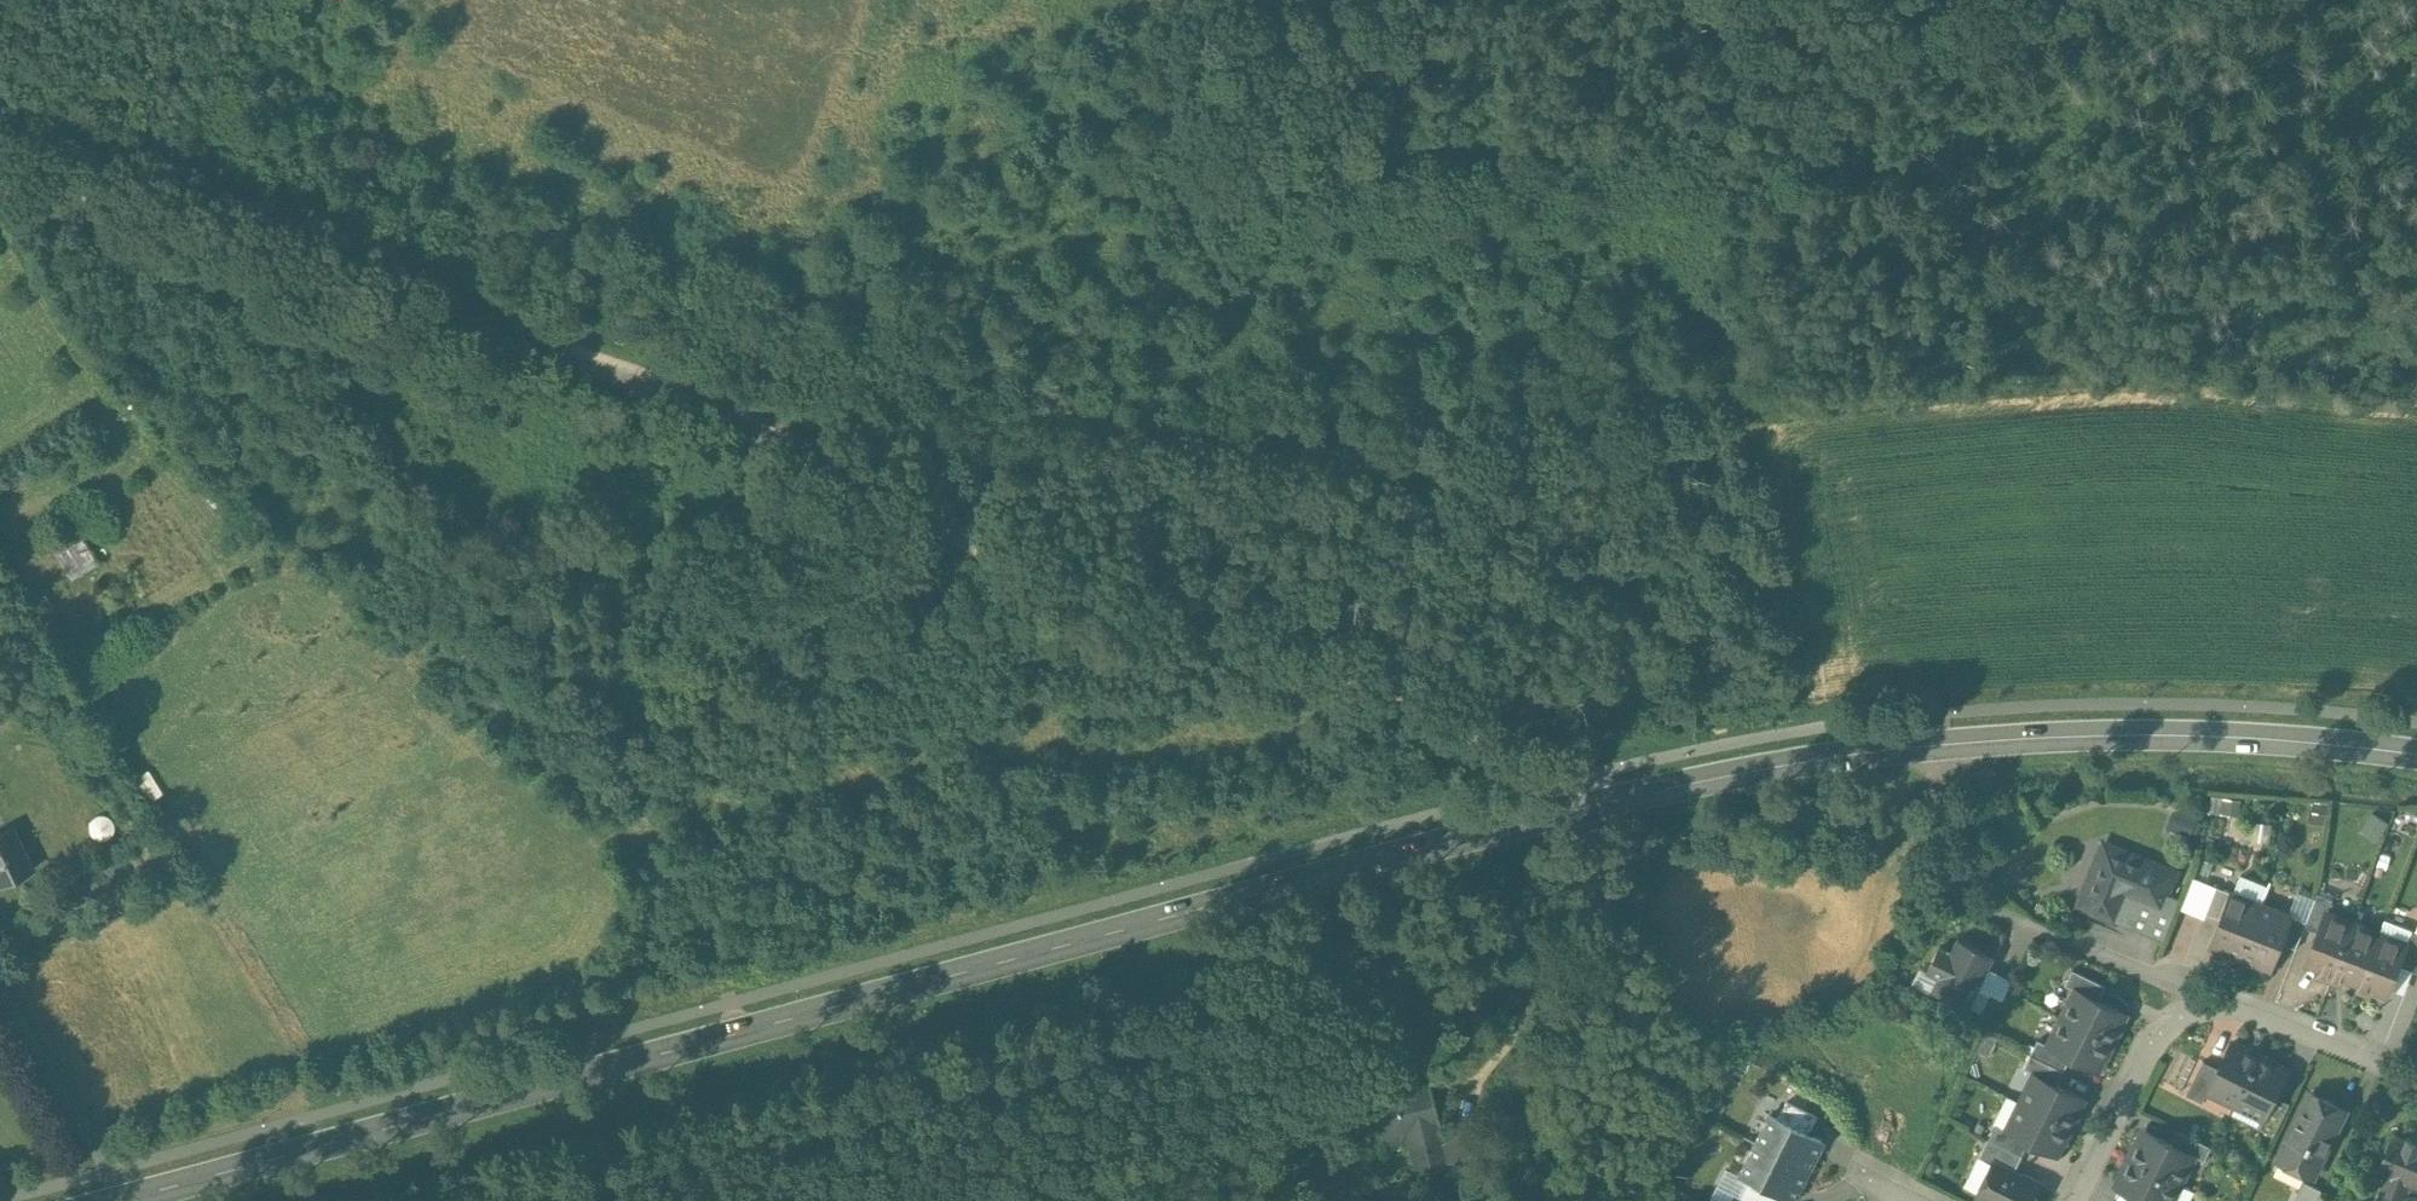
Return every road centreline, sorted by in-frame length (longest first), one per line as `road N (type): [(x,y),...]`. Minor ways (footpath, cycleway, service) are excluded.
road 1 (unclassified): [(1635,795),(0,178)]
road 2 (secondary): [(115,1200),(1635,795)]
road 3 (secondary): [(1635,795),(1940,746),(2232,738),(2416,757)]
road 4 (residential): [(2072,1200),(2121,1079),(2167,1018),(2210,1003)]
road 5 (residential): [(2210,1003),(1988,913)]
road 6 (residential): [(2416,1078),(2210,1003)]

